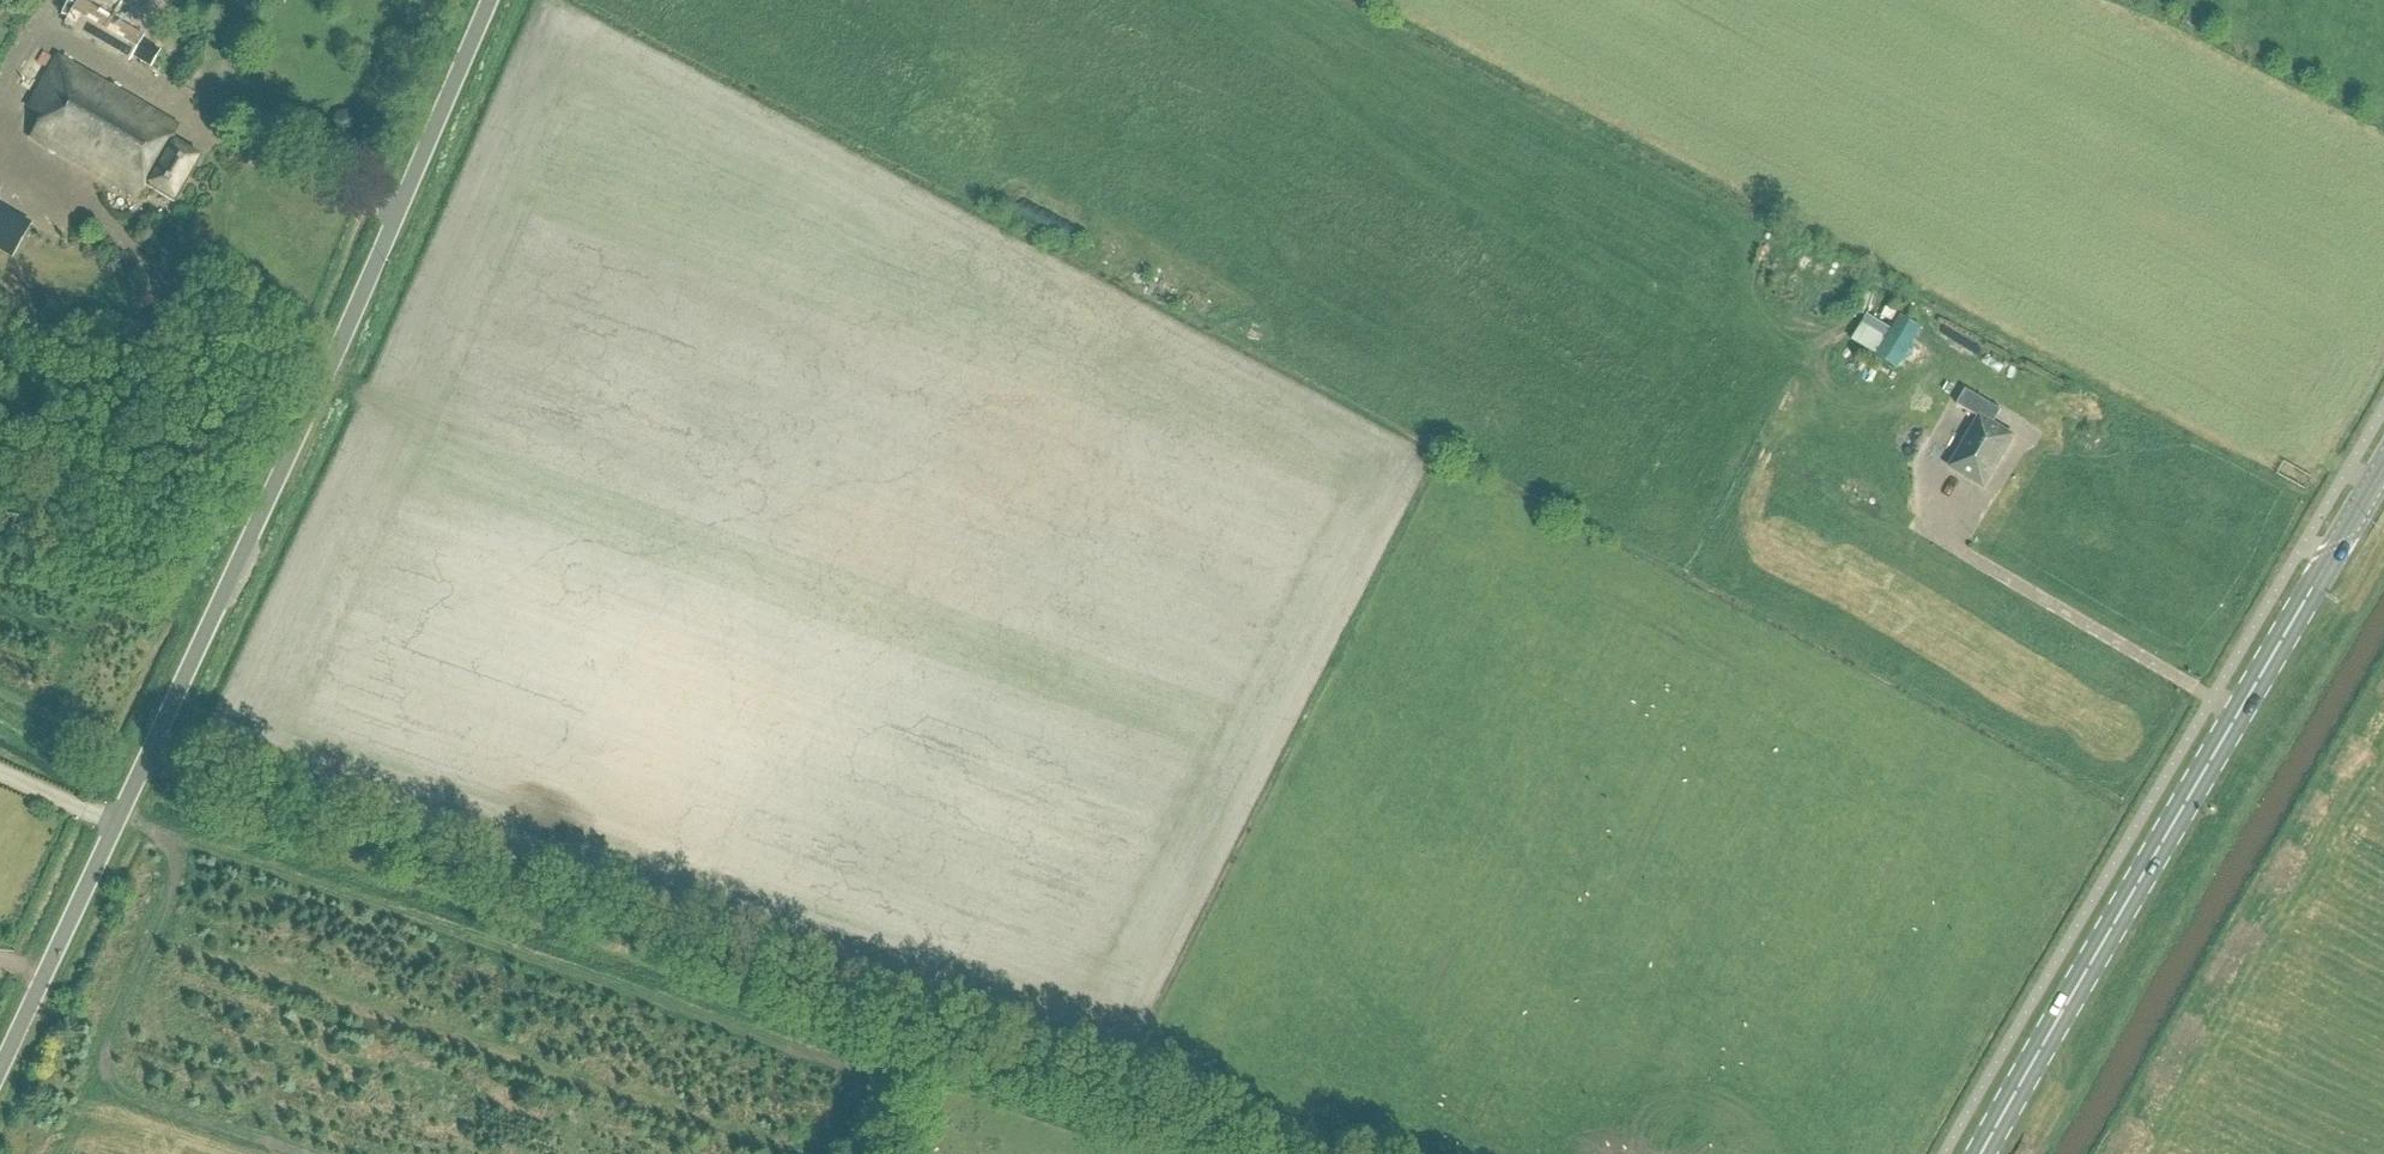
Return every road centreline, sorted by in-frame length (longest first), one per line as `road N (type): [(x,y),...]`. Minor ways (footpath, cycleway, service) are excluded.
road 1 (track): [(145,761),(1278,1153)]
road 2 (unclassified): [(0,1060),(145,761),(488,0)]
road 3 (primary): [(1981,1153),(2383,467)]

